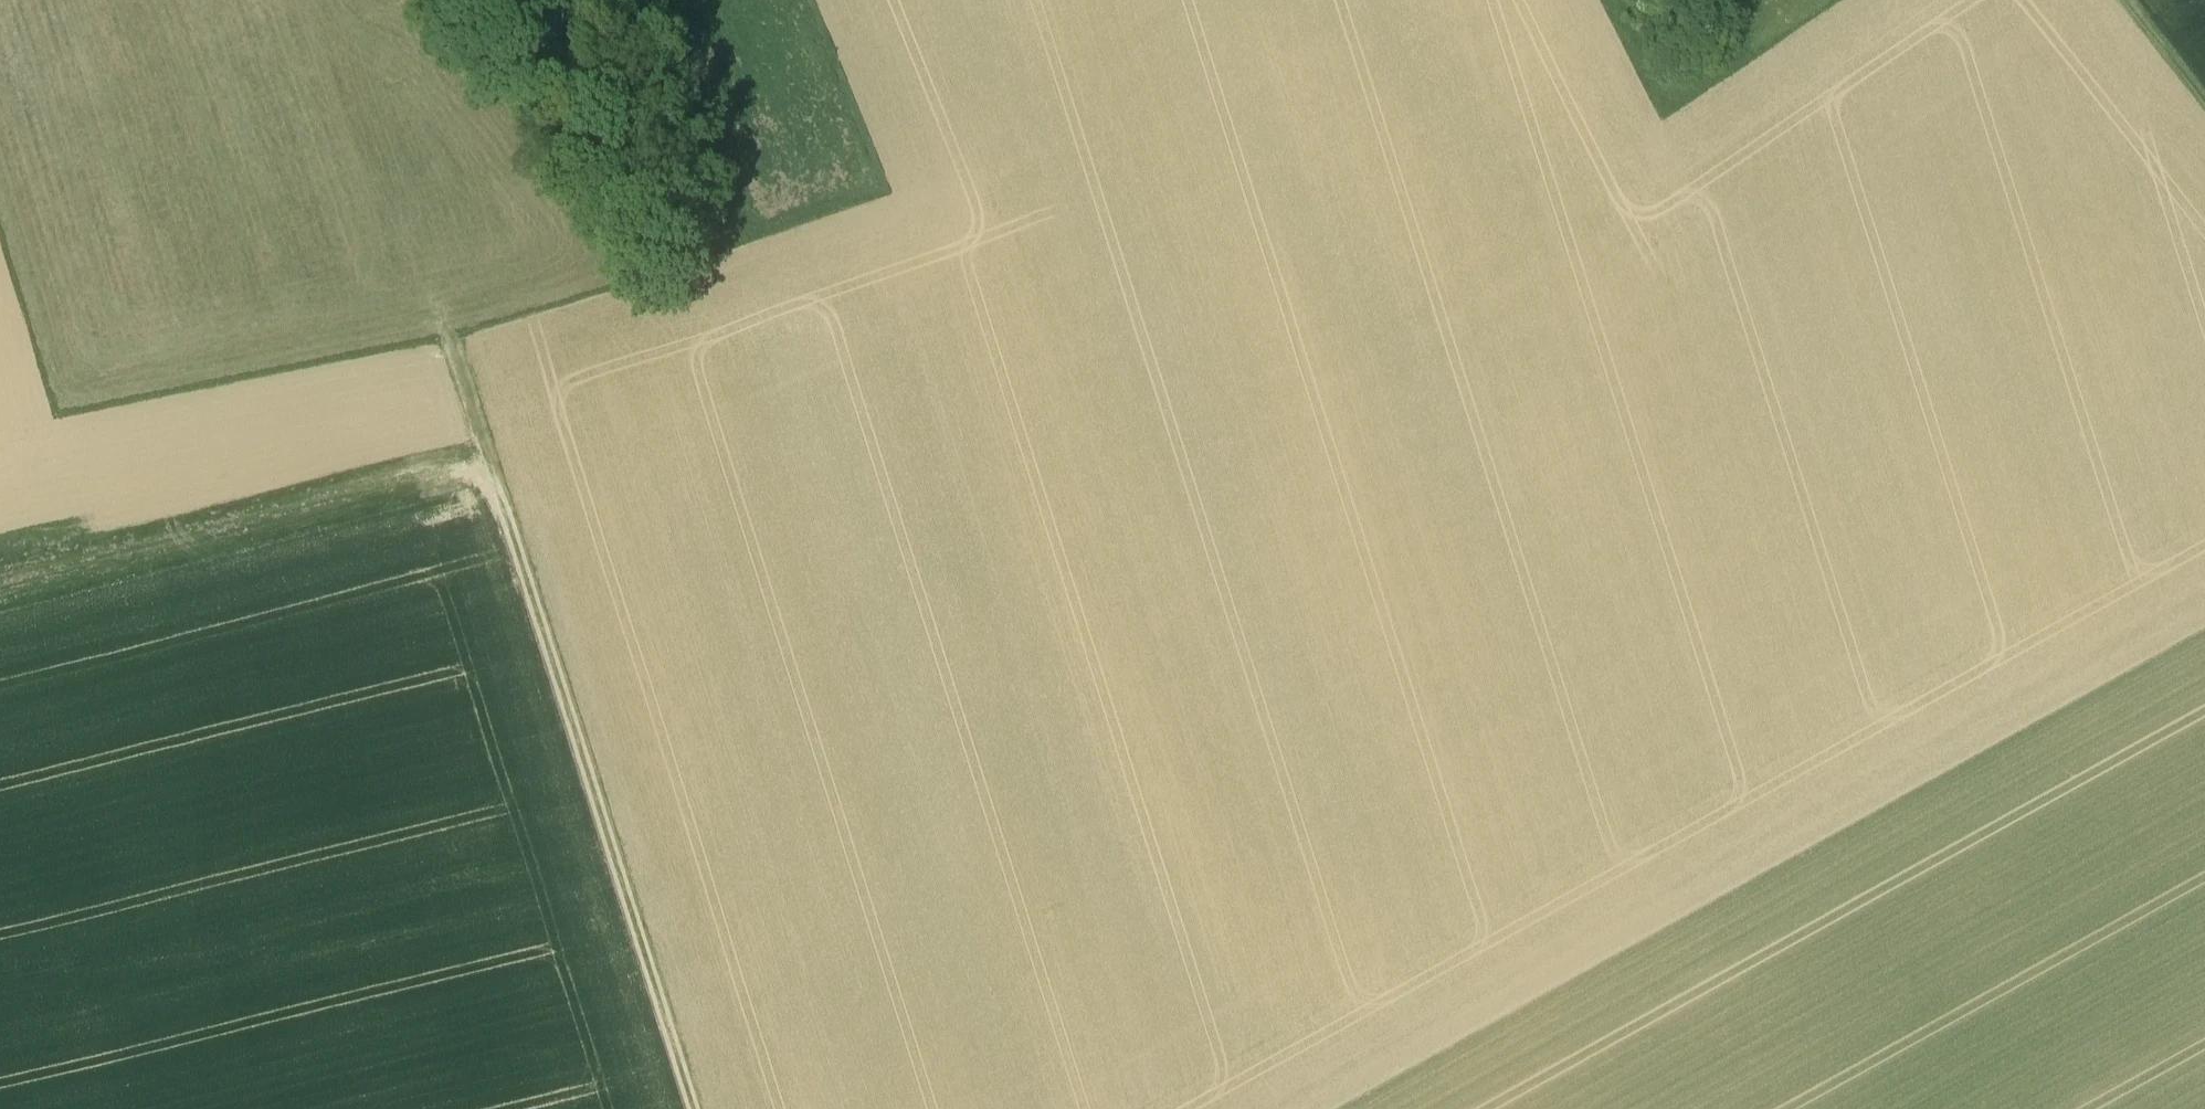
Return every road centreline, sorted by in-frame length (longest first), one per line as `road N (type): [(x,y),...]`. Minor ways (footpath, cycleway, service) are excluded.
road 1 (track): [(451,336),(694,1108)]
road 2 (track): [(2204,103),(2125,0)]

